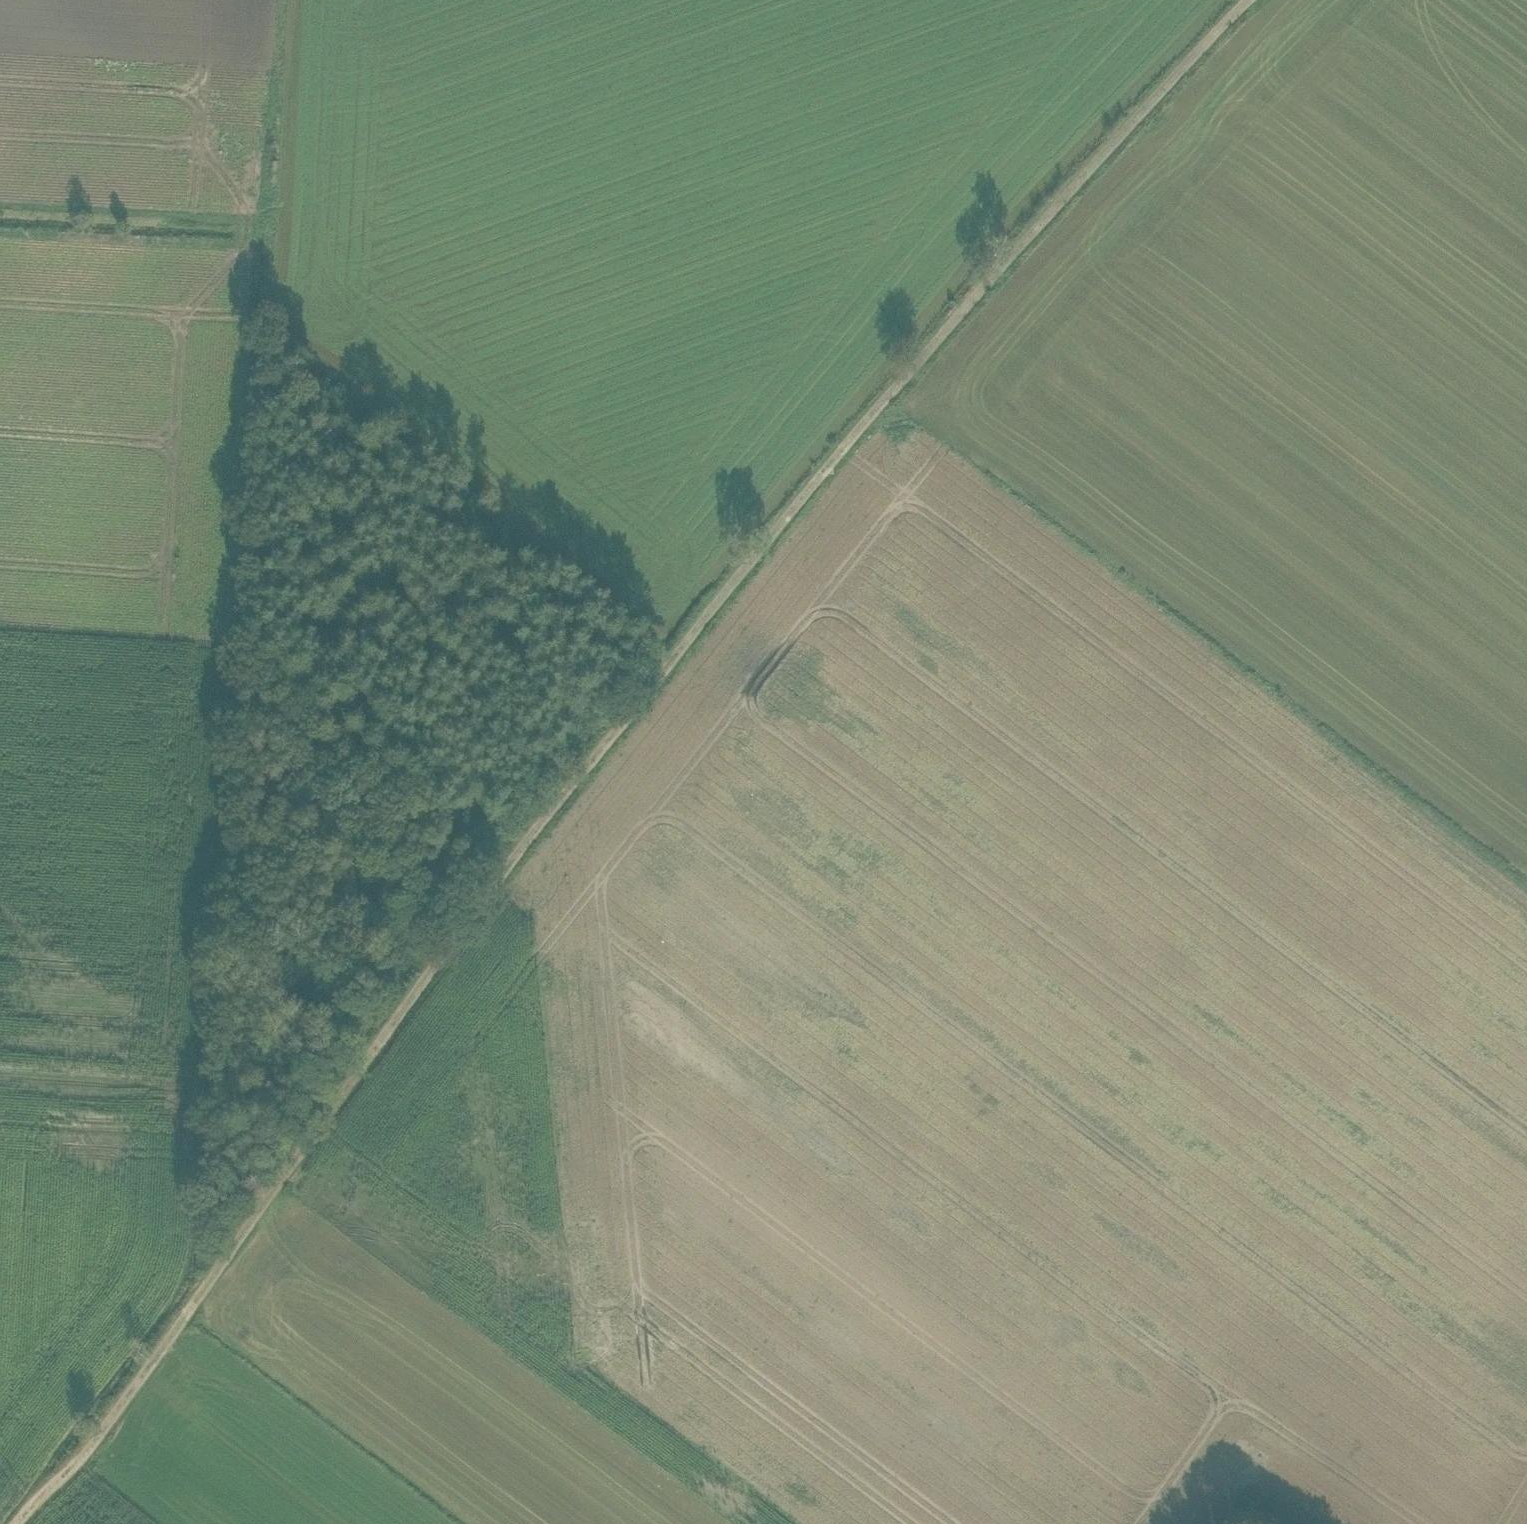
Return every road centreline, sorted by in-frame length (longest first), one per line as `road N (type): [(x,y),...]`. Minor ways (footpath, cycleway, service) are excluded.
road 1 (track): [(10,1523),(93,1439),(526,832),(954,318),(1251,0)]
road 2 (track): [(292,0),(276,313)]

